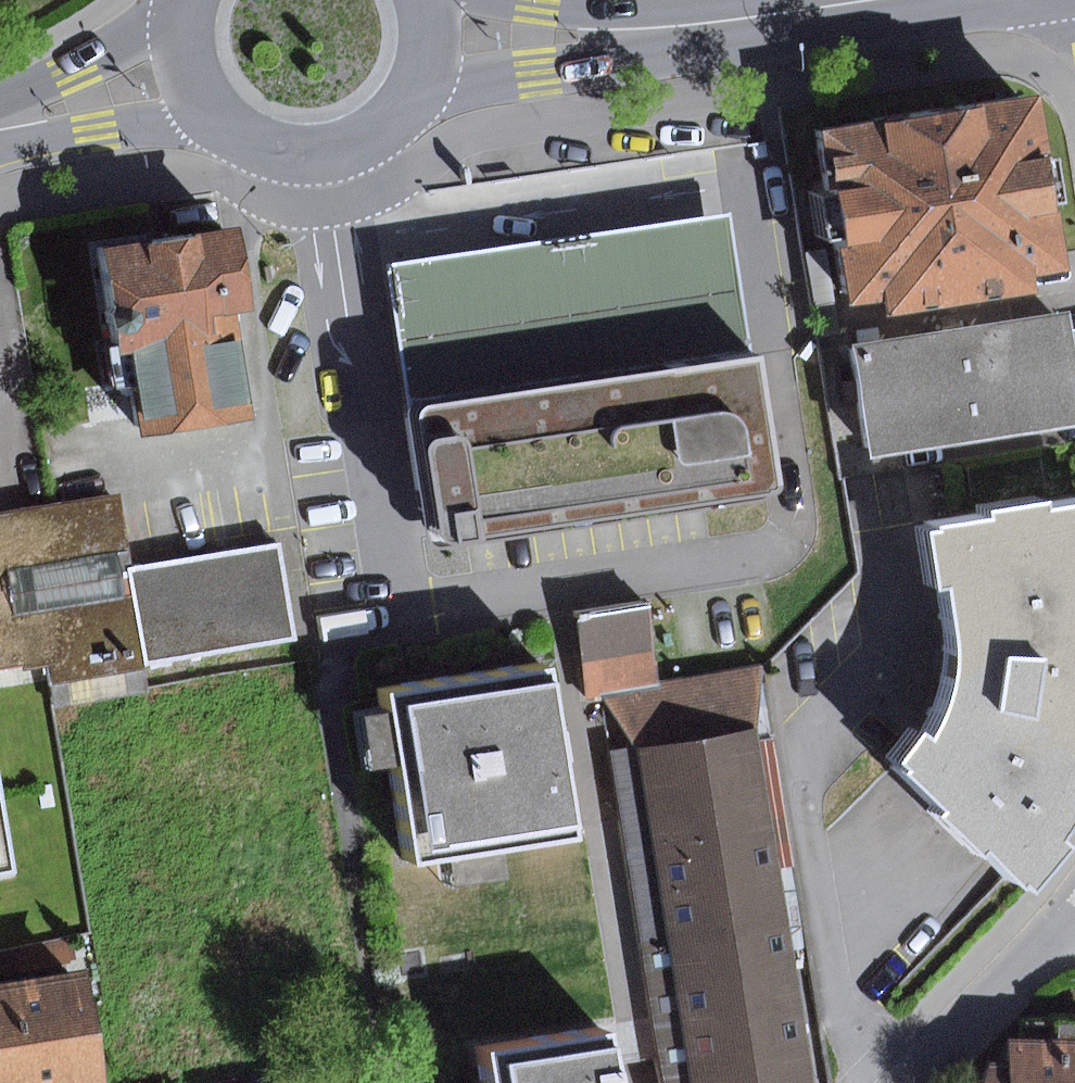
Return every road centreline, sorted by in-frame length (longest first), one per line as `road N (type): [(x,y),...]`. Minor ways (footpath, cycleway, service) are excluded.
road 1 (primary): [(430,42),(535,39),(859,0)]
road 2 (primary): [(184,69),(203,108),(235,138),(309,159),(361,145),(396,120),(420,84),(430,42)]
road 3 (residential): [(910,1082),(1074,899)]
road 4 (primary): [(0,124),(184,69)]

